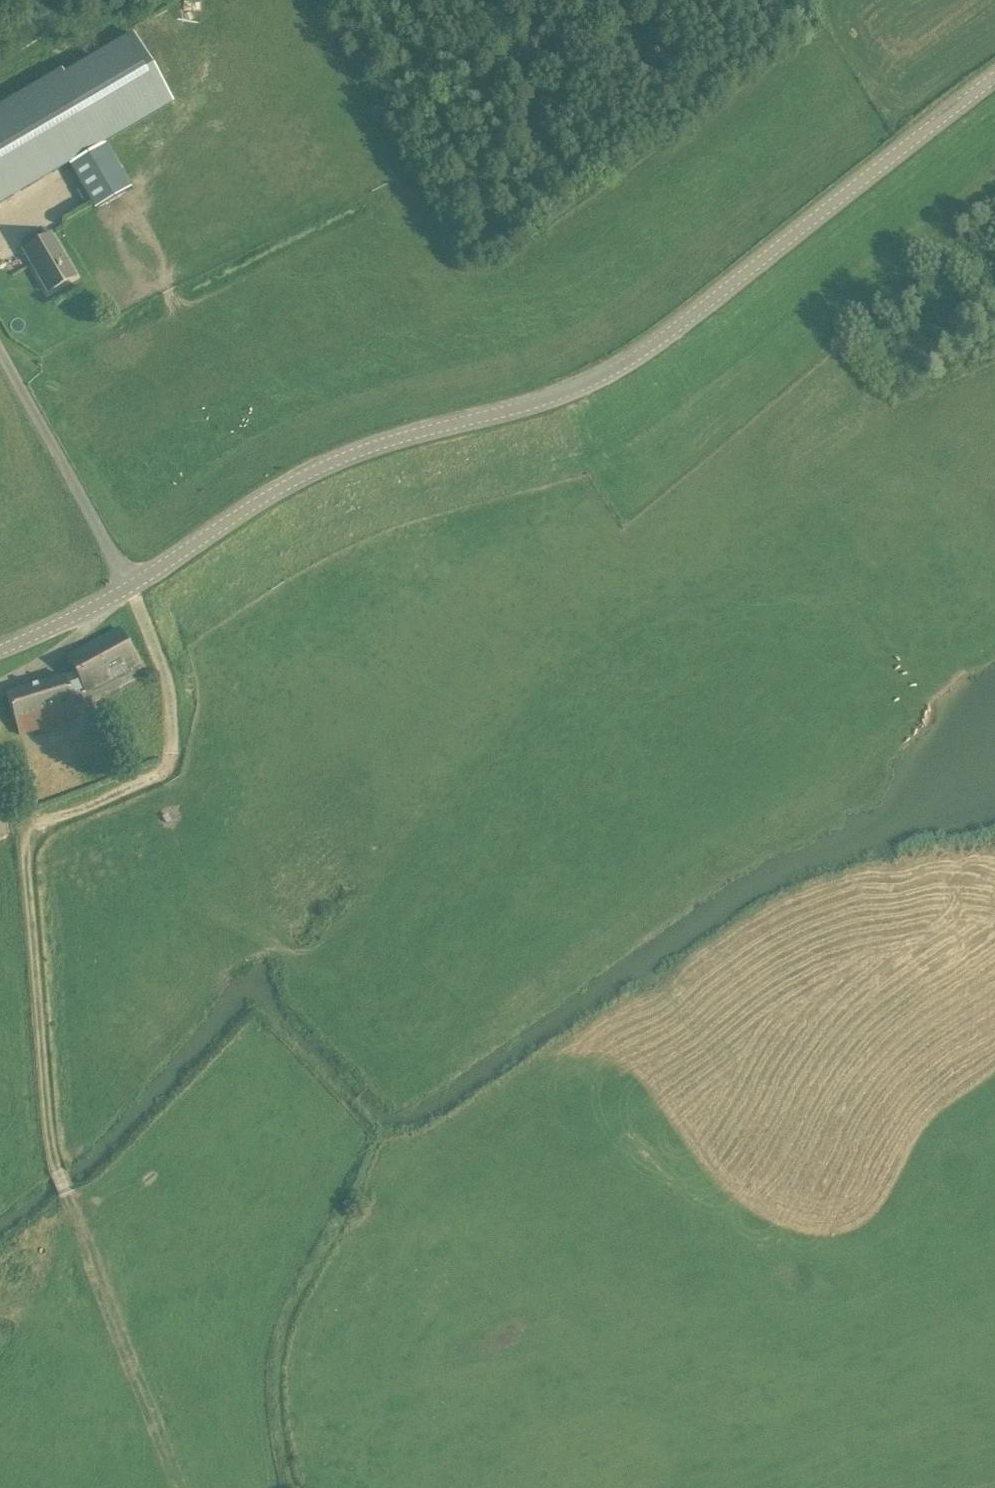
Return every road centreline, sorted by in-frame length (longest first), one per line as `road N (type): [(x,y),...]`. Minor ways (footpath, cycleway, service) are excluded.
road 1 (tertiary): [(0,646),(129,586),(281,483),(376,443),(601,374),(994,80)]
road 2 (track): [(0,744),(18,800),(55,1169)]
road 3 (track): [(20,825),(80,812),(151,784),(163,770),(168,680),(129,586)]
road 4 (track): [(174,1487),(55,1169)]

